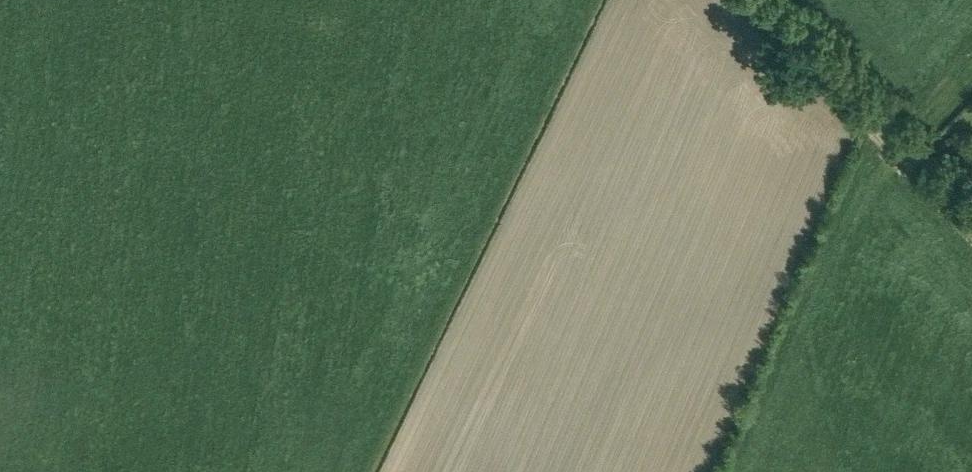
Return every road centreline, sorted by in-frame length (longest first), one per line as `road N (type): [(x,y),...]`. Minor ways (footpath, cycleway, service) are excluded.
road 1 (unclassified): [(971,218),(760,0)]

